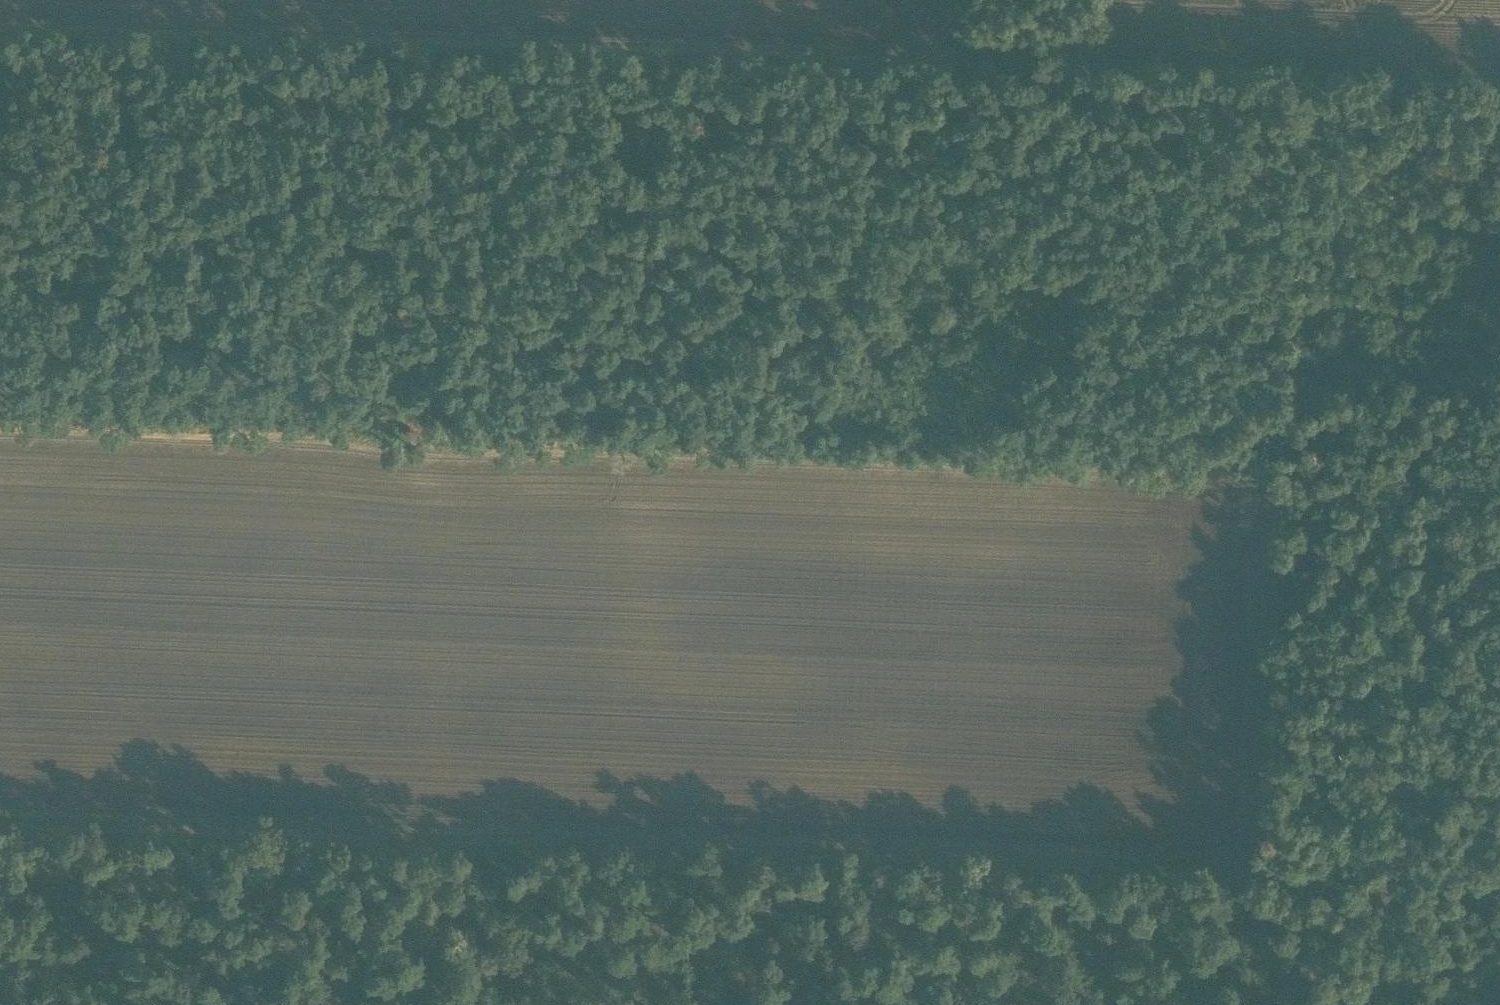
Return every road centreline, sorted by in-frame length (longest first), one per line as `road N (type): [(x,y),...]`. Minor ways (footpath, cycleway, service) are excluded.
road 1 (track): [(1499,879),(0,823)]

